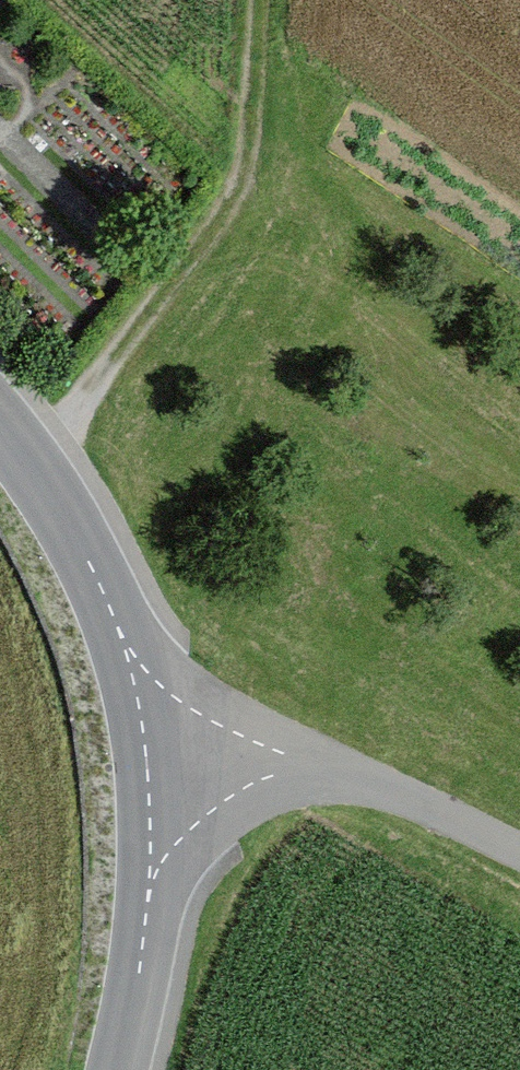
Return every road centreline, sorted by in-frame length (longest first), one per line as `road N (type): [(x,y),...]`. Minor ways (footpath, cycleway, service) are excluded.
road 1 (track): [(8,459),(108,357),(214,210),(240,159),(252,0)]
road 2 (unclassified): [(519,846),(280,731),(144,711)]
road 3 (tertiary): [(107,1069),(144,883),(144,711)]
road 4 (tertiary): [(144,711),(69,545),(0,447)]

